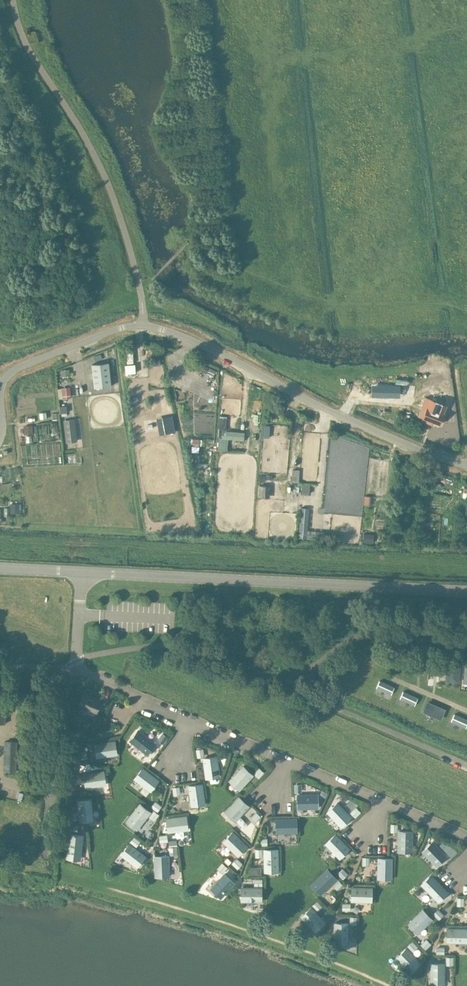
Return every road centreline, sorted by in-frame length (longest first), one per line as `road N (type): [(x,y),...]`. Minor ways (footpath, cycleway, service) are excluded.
road 1 (secondary): [(466,591),(82,571)]
road 2 (unclassified): [(466,465),(142,325)]
road 3 (unclassified): [(0,388),(12,371),(142,325)]

